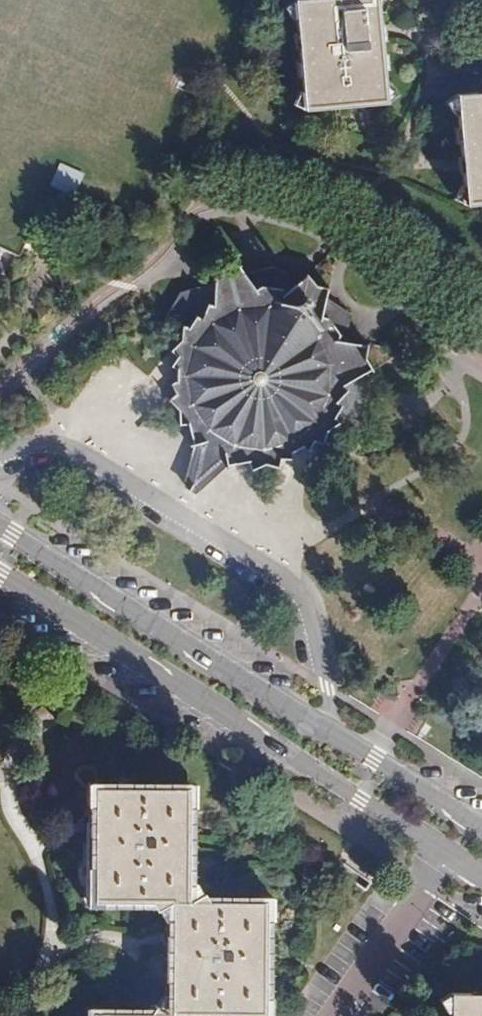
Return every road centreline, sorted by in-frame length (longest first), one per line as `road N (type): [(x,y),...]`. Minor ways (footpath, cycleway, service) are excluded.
road 1 (secondary): [(481,830),(0,527)]
road 2 (secondary): [(0,574),(439,849)]
road 3 (residential): [(330,1015),(439,849)]

